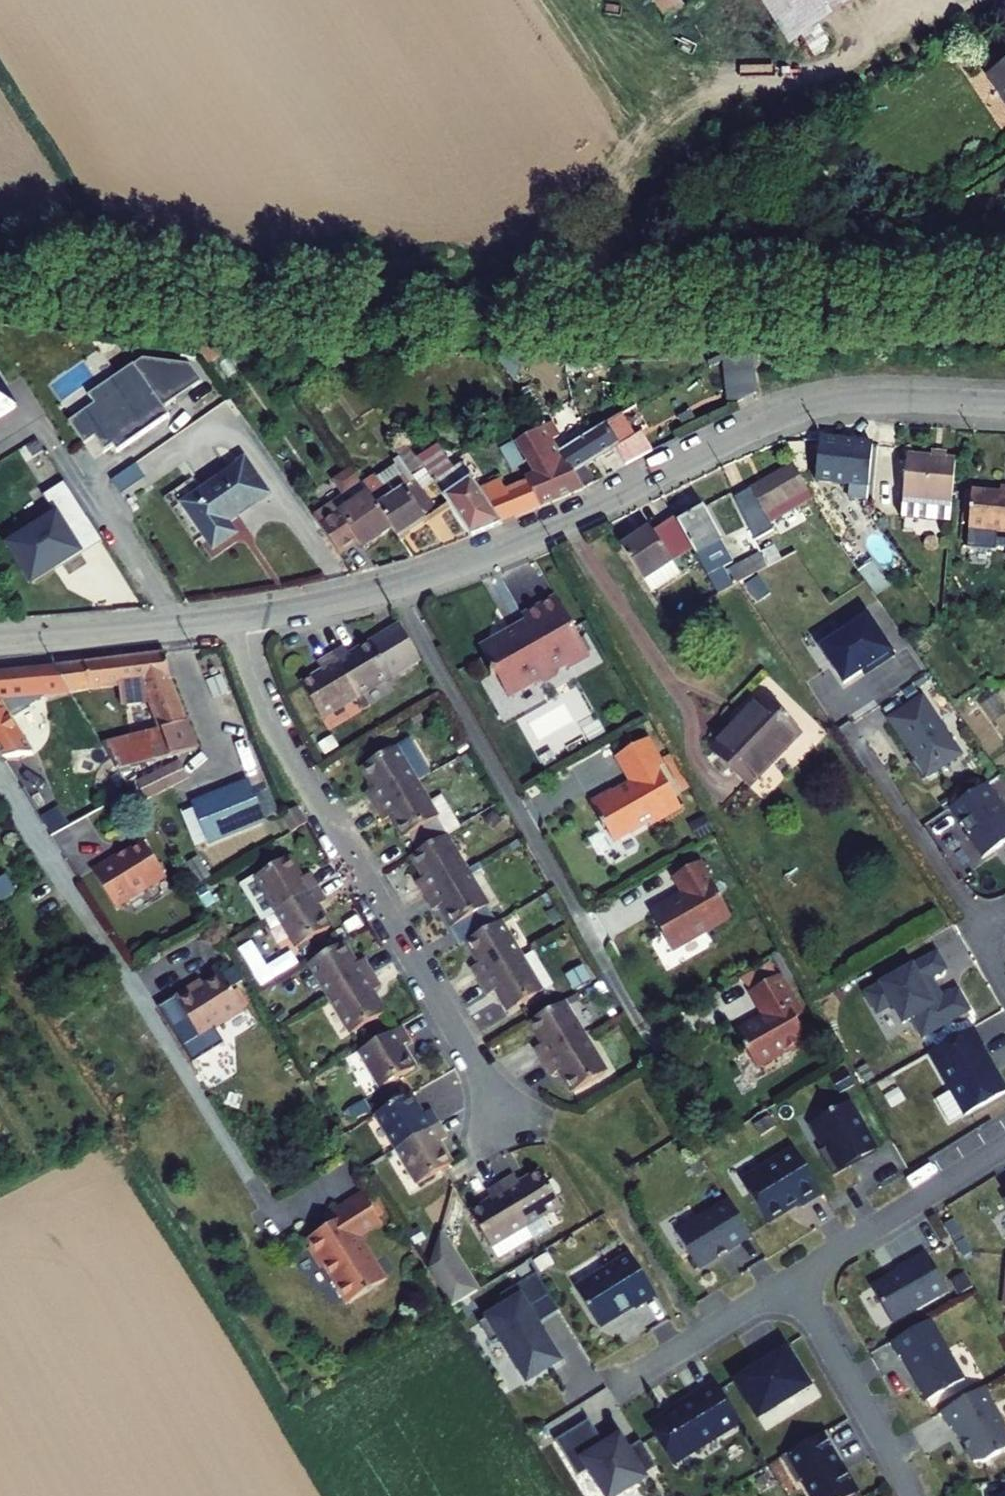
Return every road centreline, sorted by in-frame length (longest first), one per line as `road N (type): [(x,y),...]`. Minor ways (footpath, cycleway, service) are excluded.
road 1 (residential): [(1004,403),(850,400),(789,413),(562,521),(392,585)]
road 2 (residential): [(239,620),(294,756),(505,1115)]
road 3 (residential): [(392,585),(650,1042)]
road 4 (residential): [(791,1278),(1004,1146)]
road 5 (residential): [(791,1278),(913,1495)]
road 6 (residential): [(239,620),(0,643)]
road 7 (residential): [(623,1381),(791,1278)]
road 8 (residential): [(392,585),(239,620)]

